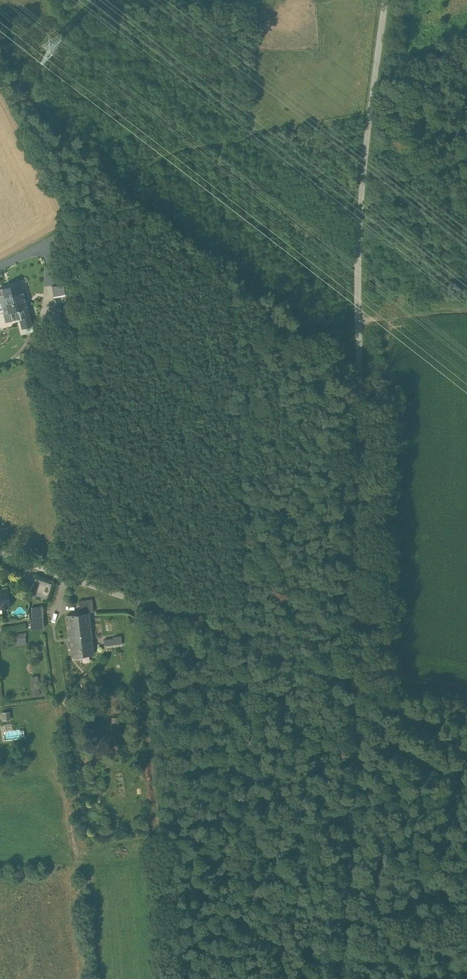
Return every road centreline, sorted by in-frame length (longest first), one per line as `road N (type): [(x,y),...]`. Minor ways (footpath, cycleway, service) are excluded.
road 1 (track): [(384,0),(357,247),(358,678)]
road 2 (unclassified): [(0,552),(358,678)]
road 3 (track): [(358,678),(344,978)]

